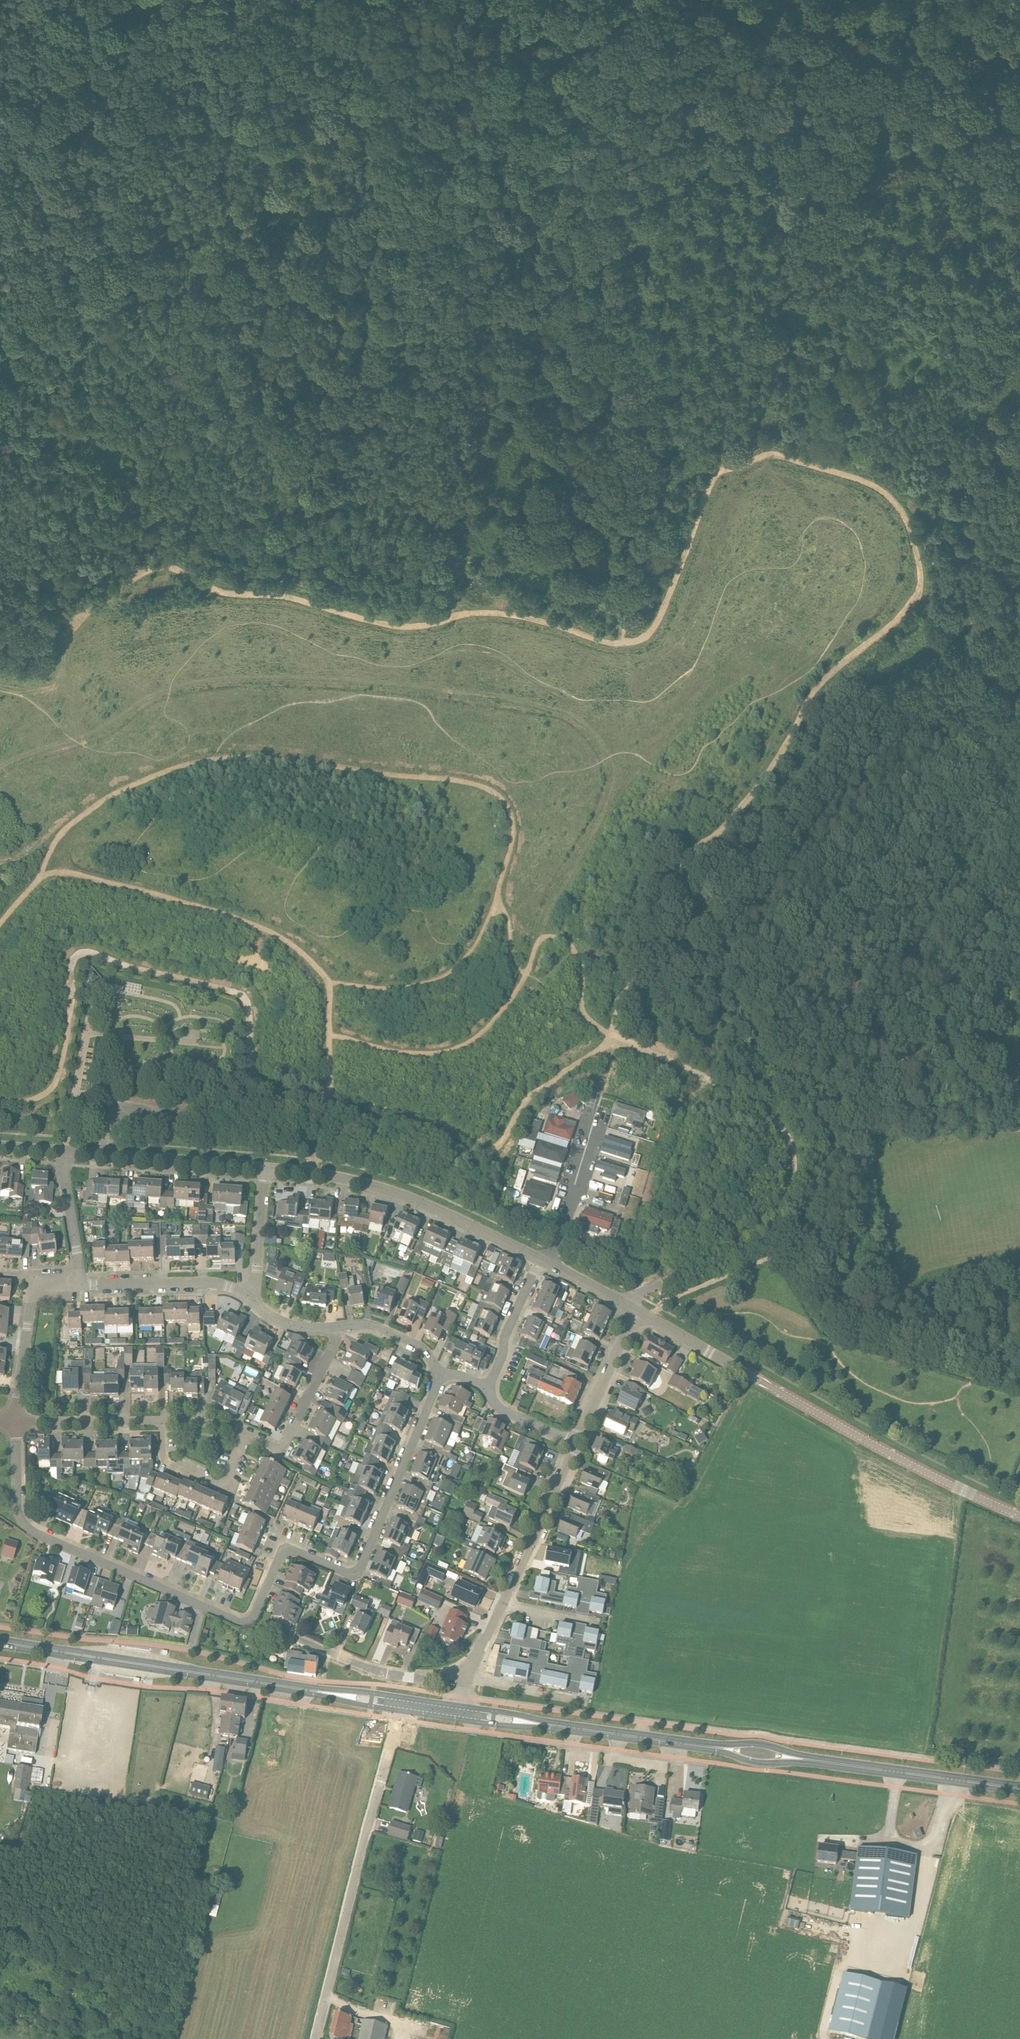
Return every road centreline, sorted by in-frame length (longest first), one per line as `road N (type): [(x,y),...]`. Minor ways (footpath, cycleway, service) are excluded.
road 1 (track): [(613,1036),(678,865),(744,808),(816,688),(919,590),(912,533),(885,492),(781,454),(723,470),(658,620),(632,641),(492,612),(387,626),(291,598),(224,594),(159,568),(80,622),(52,667),(0,666)]
road 2 (track): [(0,767),(98,732),(161,693),(213,682),(387,685),(544,708),(580,724),(609,763),(608,800),(511,996),(472,1039),(442,1053),(330,1036)]
road 3 (track): [(0,177),(35,256),(83,276),(154,232),(228,126),(252,124),(304,138),(326,176),(346,338),(375,390),(399,376),(403,291),(425,227),(472,155),(493,149),(511,157),(525,178),(537,255)]
road 4 (track): [(40,872),(63,833),(94,808),(204,761),(312,764),(495,792),(507,806),(512,840),(467,954),(411,988),(329,982)]
road 5 (residential): [(15,1422),(17,1508),(28,1529),(246,1622),(285,1550),(348,1573),(361,1568),(436,1377)]
road 6 (track): [(456,617),(446,531),(281,501),(226,516),(143,519),(102,447),(51,426),(0,425)]
road 7 (track): [(0,924),(40,872),(55,873),(225,915),(300,951),(329,982),(326,1096),(307,1171)]
road 8 (secondary): [(1019,1789),(459,1713)]
road 9 (track): [(1019,789),(890,996),(839,1182),(809,1232),(777,1254)]
road 10 (track): [(561,159),(623,83),(666,62),(748,67),(815,100),(867,65),(903,59),(1019,98)]
road 11 (track): [(0,1102),(39,1097),(53,1080),(69,1017),(70,964),(83,952),(241,994),(257,1076),(325,1104)]
road 12 (track): [(764,455),(817,531),(819,564),(787,609),(657,736),(608,800)]
road 13 (tertiary): [(1019,1514),(879,1448),(637,1310)]
road 14 (track): [(537,255),(565,313),(580,417),(622,538),(630,594),(624,631),(651,631)]
road 15 (secondary): [(400,1704),(0,1642)]
road 16 (unclassified): [(315,2038),(400,1704)]
road 17 (track): [(325,1104),(484,1152),(524,1102),(613,1036)]
road 18 (track): [(753,1233),(779,1212),(793,1185),(792,1146),(781,1126),(613,1036)]
road 19 (tertiary): [(539,1260),(391,1191),(266,1168)]
road 20 (tertiary): [(266,1168),(64,1151)]
road 21 (track): [(1019,1092),(991,1060),(958,1048),(914,1055),(861,1099)]
road 22 (residential): [(81,1285),(33,1287),(15,1422)]
road 23 (residential): [(244,1436),(282,1451),(337,1326)]
road 24 (residential): [(469,1668),(402,1676),(299,1638)]
road 25 (residential): [(504,1603),(574,1442)]
road 26 (residential): [(253,1299),(214,1283),(81,1285)]
road 27 (residential): [(162,1422),(15,1422)]
road 28 (residential): [(574,1442),(637,1310)]
road 29 (residential): [(487,1390),(539,1260)]
road 30 (track): [(628,1306),(635,1294),(744,1238)]
road 31 (residential): [(81,1285),(64,1151)]
road 32 (residential): [(253,1299),(266,1168)]
road 33 (residential): [(436,1377),(419,1346),(368,1324),(337,1326)]

